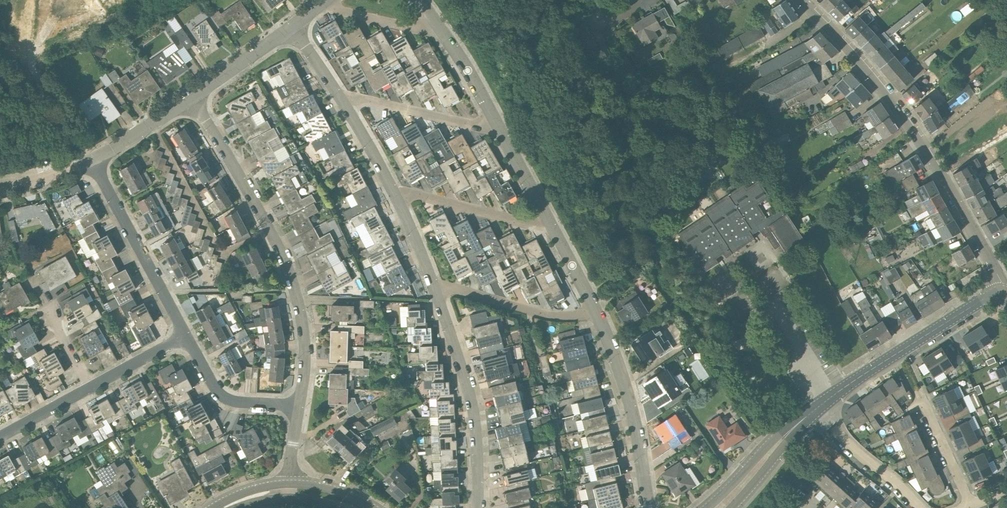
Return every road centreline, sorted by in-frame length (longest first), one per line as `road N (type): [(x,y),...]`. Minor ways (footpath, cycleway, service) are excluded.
road 1 (tertiary): [(1002,295),(907,118),(801,0)]
road 2 (residential): [(300,405),(304,329),(284,259),(192,97)]
road 3 (residential): [(477,507),(471,401),(435,291)]
road 4 (tertiary): [(815,410),(1002,295)]
road 5 (residential): [(649,507),(633,414),(596,311)]
road 6 (residential): [(186,335),(91,161)]
road 7 (residential): [(596,311),(553,317),(435,291)]
road 8 (residential): [(553,229),(397,193)]
road 9 (residential): [(497,123),(479,126),(345,100)]
road 10 (residential): [(300,405),(225,398),(186,335)]
road 11 (unclassified): [(921,507),(815,410)]
road 12 (tertiary): [(800,423),(705,507)]
road 13 (residential): [(971,506),(918,391)]
road 14 (residential): [(444,34),(321,4)]
road 15 (residential): [(192,97),(292,26)]
road 16 (residential): [(553,229),(497,123)]

